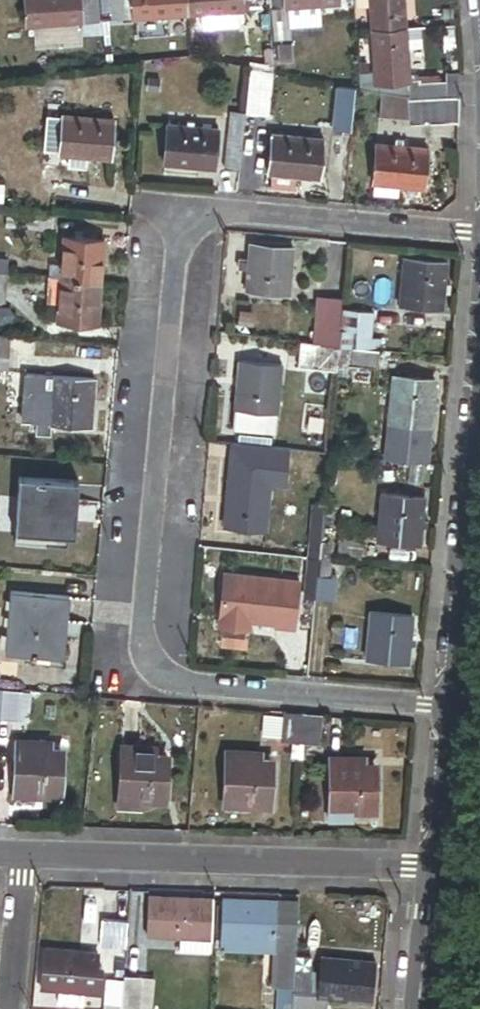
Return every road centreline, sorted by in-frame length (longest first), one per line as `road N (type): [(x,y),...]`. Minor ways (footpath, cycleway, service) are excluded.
road 1 (residential): [(447,712),(141,685),(185,211),(479,236)]
road 2 (residential): [(433,871),(23,859)]
road 3 (tertiary): [(447,712),(479,370)]
road 4 (tertiary): [(433,871),(447,712)]
road 5 (residential): [(9,1008),(23,859)]
road 6 (tertiary): [(420,1008),(433,871)]

